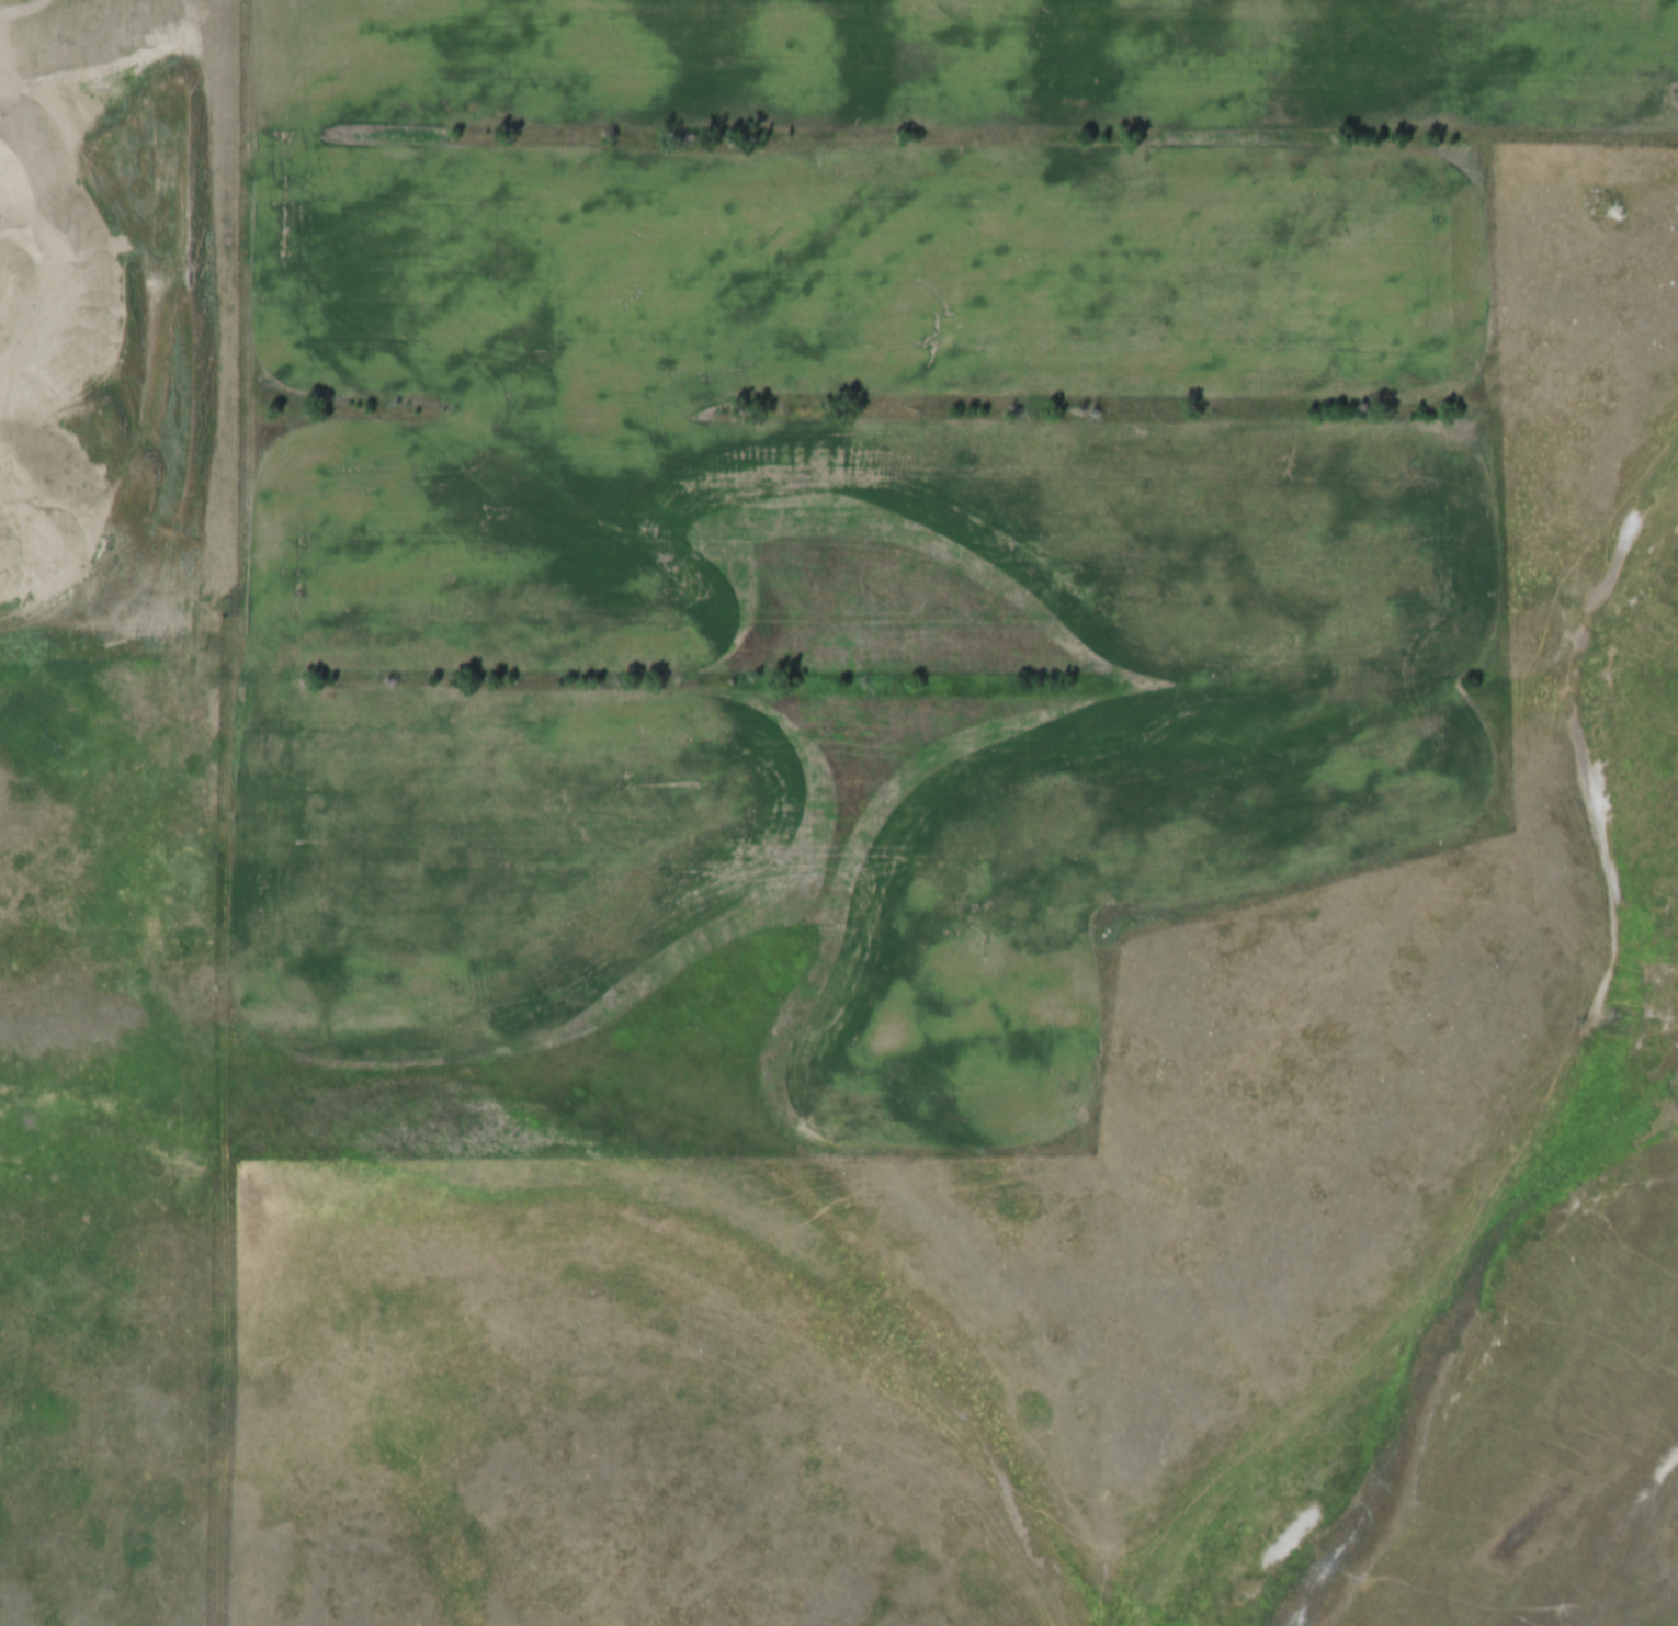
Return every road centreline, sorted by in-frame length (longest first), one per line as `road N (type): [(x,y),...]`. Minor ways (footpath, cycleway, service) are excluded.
road 1 (track): [(252,0),(251,511),(223,1021),(221,1625)]

